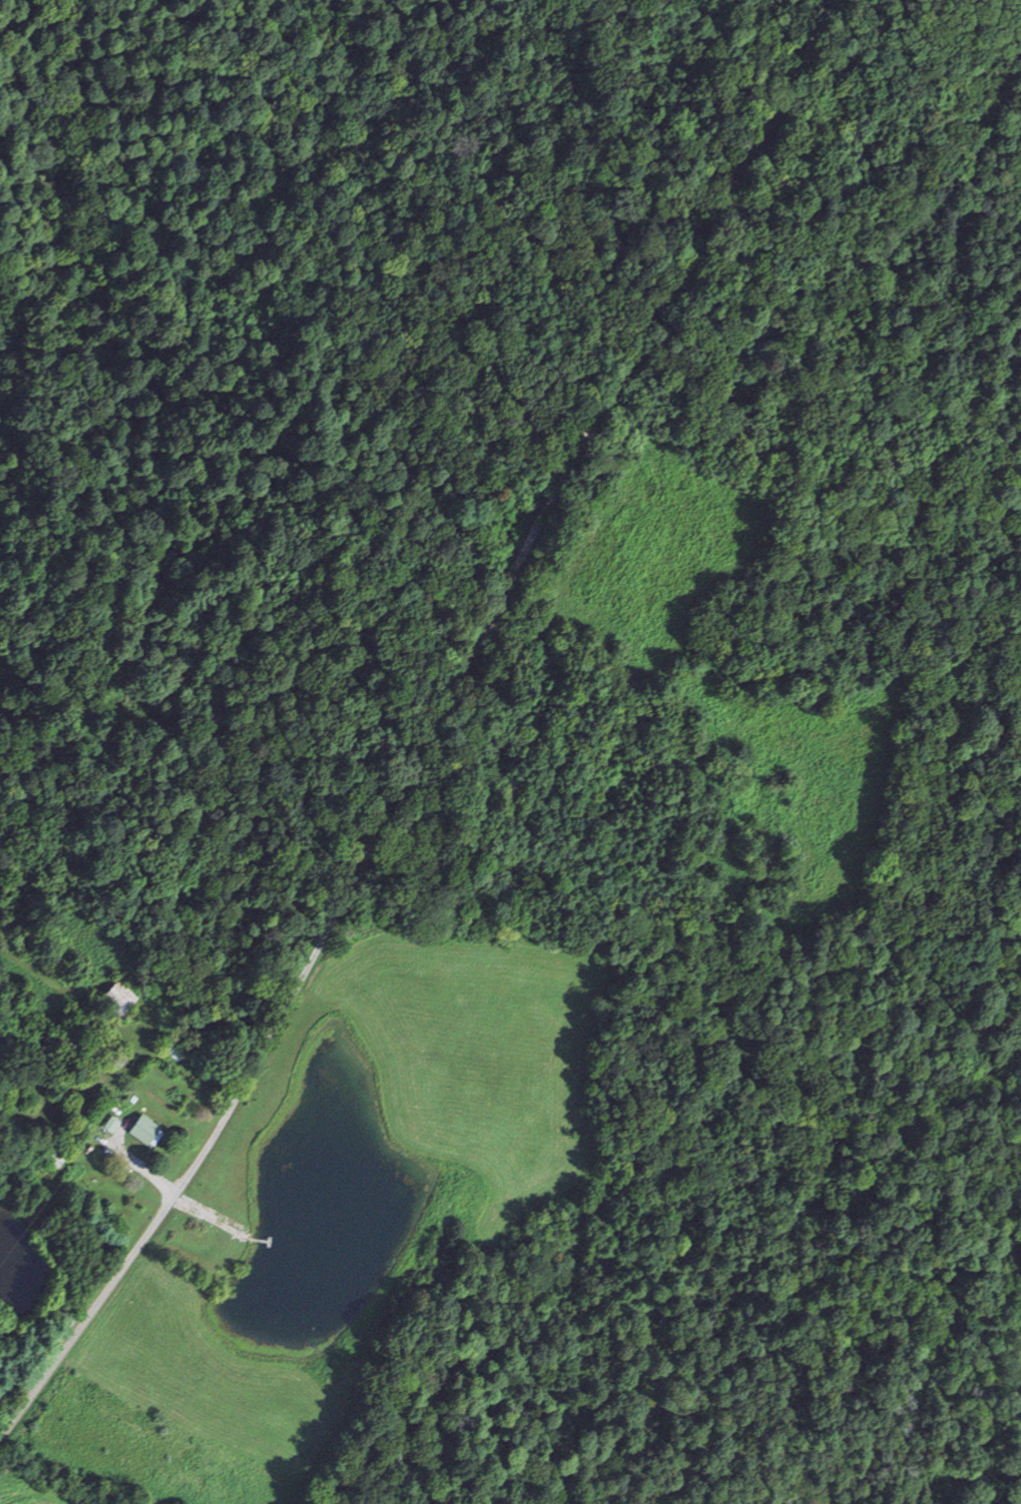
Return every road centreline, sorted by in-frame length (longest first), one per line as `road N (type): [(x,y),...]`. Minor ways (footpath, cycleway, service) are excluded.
road 1 (residential): [(0,1444),(250,1079),(611,398),(783,109),(832,0)]

